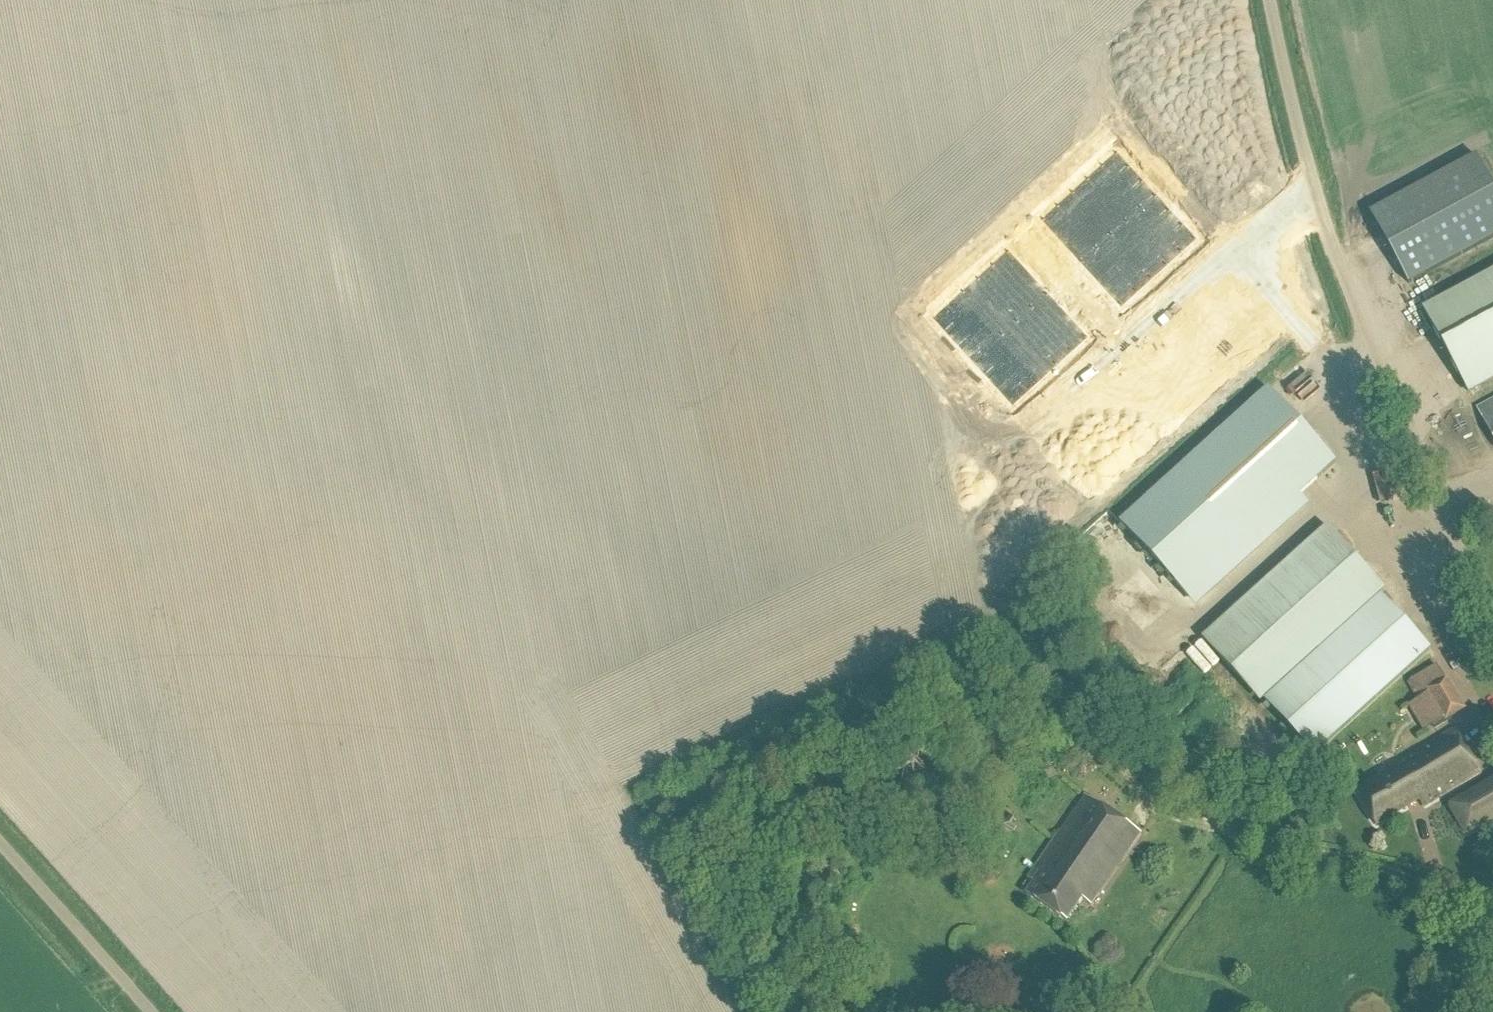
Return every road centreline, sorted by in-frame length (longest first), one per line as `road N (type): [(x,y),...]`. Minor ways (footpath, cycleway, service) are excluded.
road 1 (unclassified): [(1492,620),(1349,299),(1301,150),(1271,0)]
road 2 (unclassified): [(0,845),(149,1011)]

